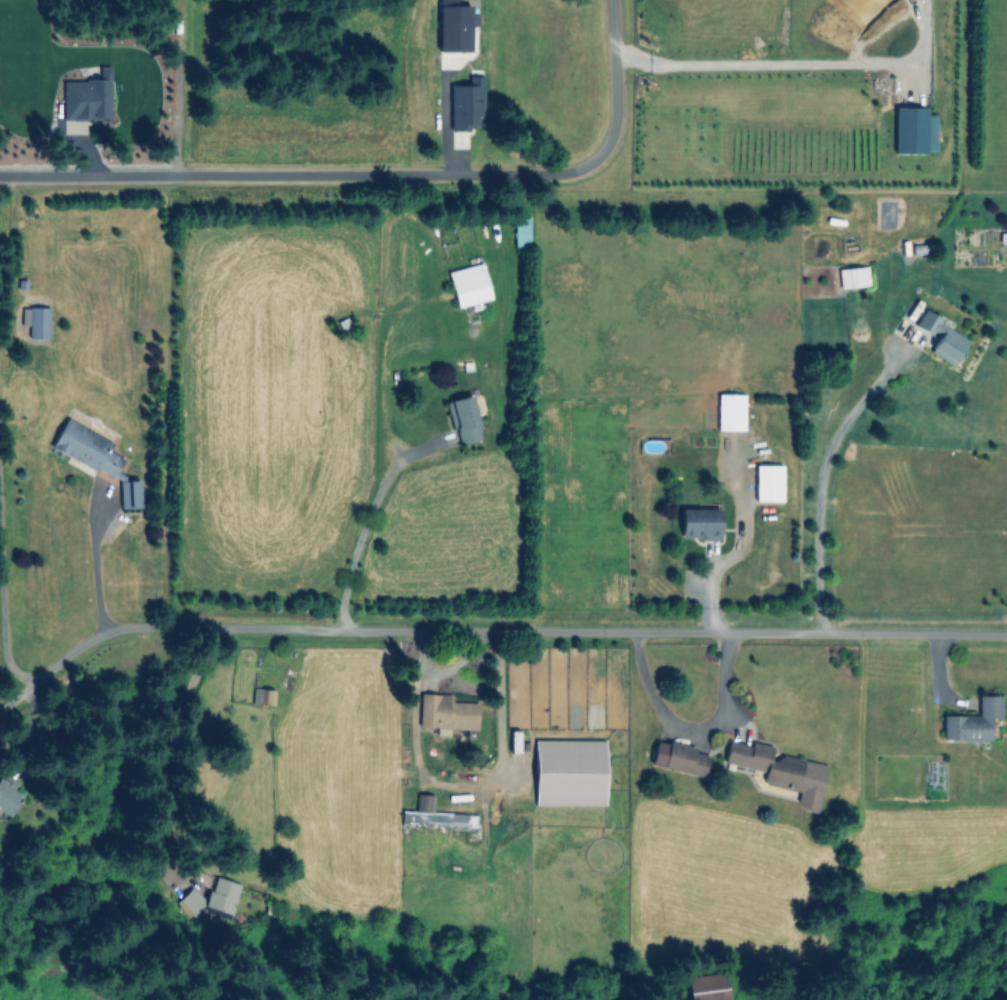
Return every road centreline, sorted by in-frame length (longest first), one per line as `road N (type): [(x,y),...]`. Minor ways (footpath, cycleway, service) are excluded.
road 1 (residential): [(1006,633),(200,625),(90,639),(0,711)]
road 2 (residential): [(0,175),(540,174),(593,164)]
road 3 (residential): [(611,0),(614,130),(593,164)]
road 4 (residential): [(34,682),(14,674),(4,657),(0,575)]

